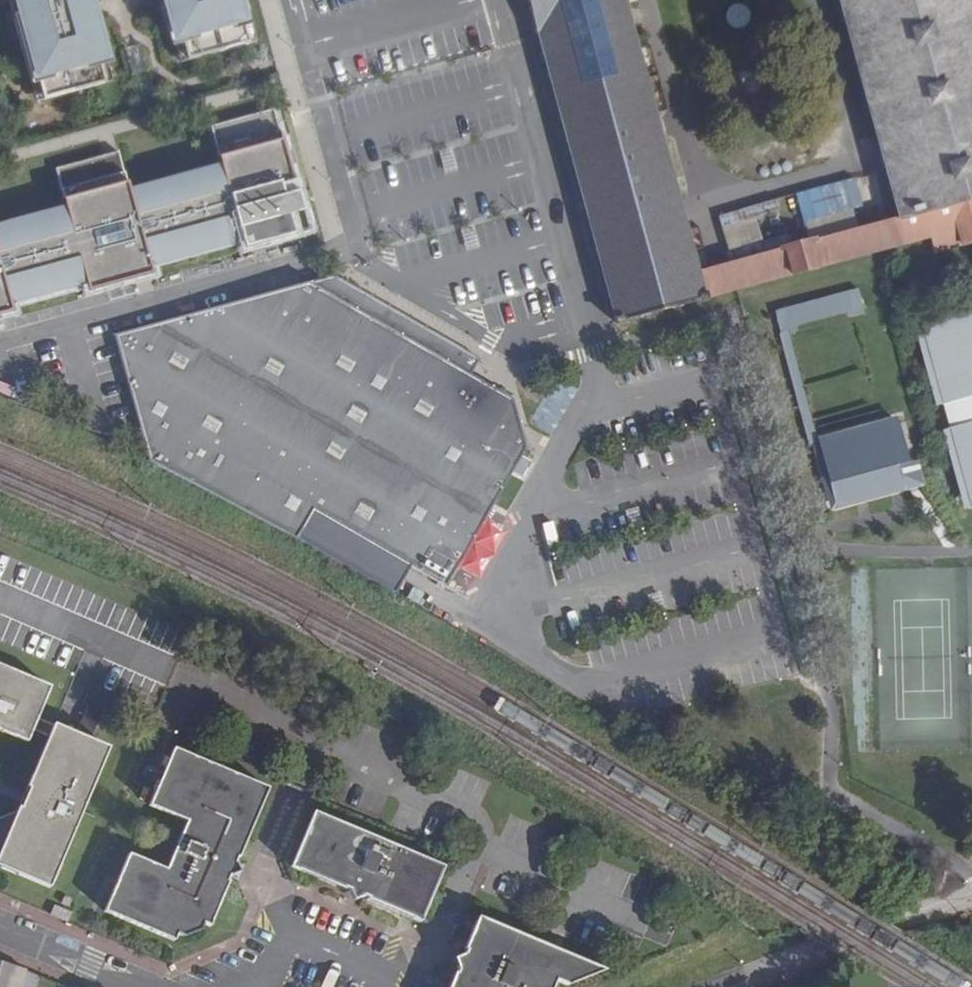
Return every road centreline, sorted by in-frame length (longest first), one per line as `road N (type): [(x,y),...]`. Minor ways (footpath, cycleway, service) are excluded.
road 1 (residential): [(0,926),(146,986)]

